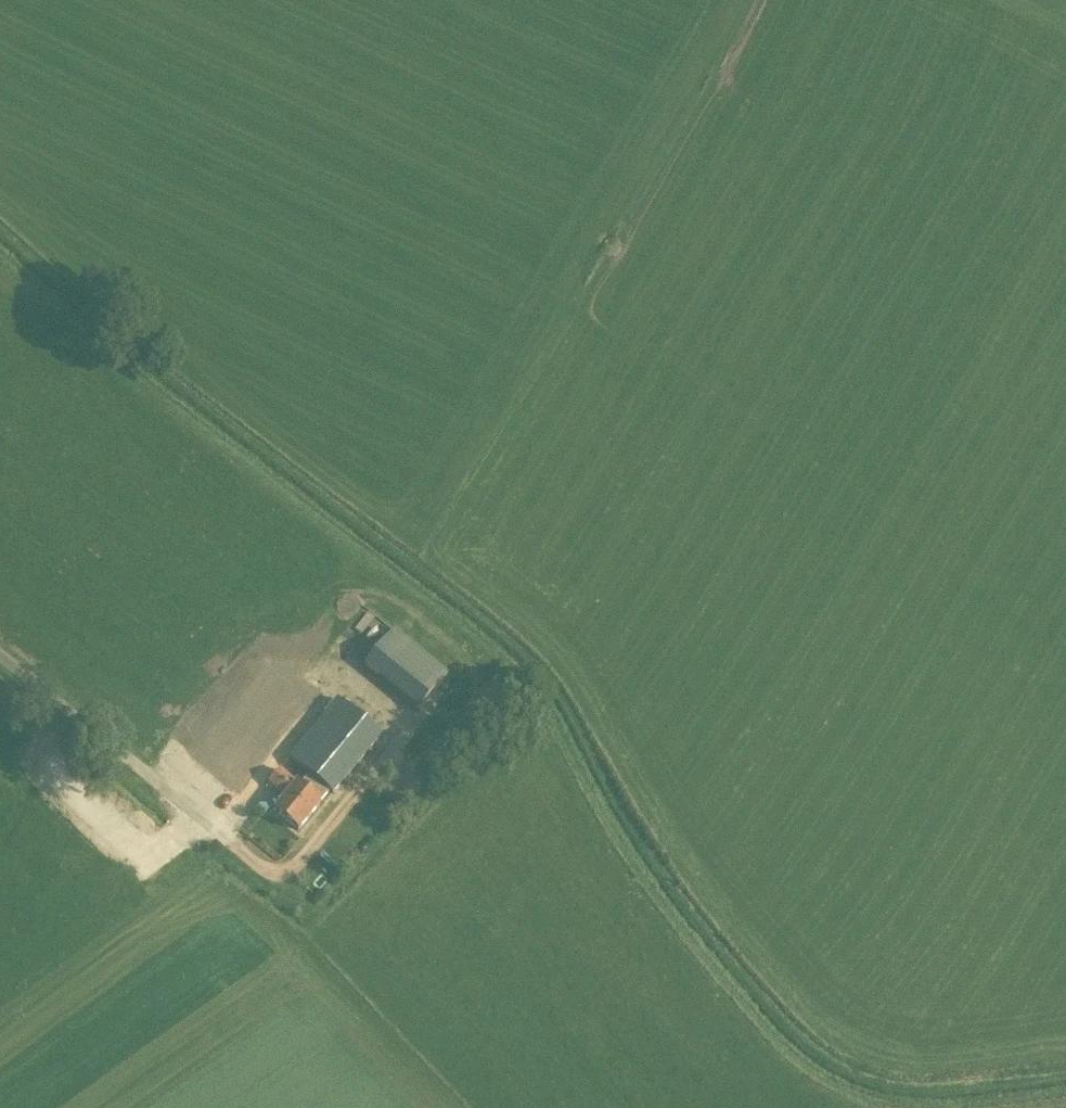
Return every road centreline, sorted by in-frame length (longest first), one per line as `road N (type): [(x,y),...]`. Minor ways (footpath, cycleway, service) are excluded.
road 1 (residential): [(0,659),(137,766)]

